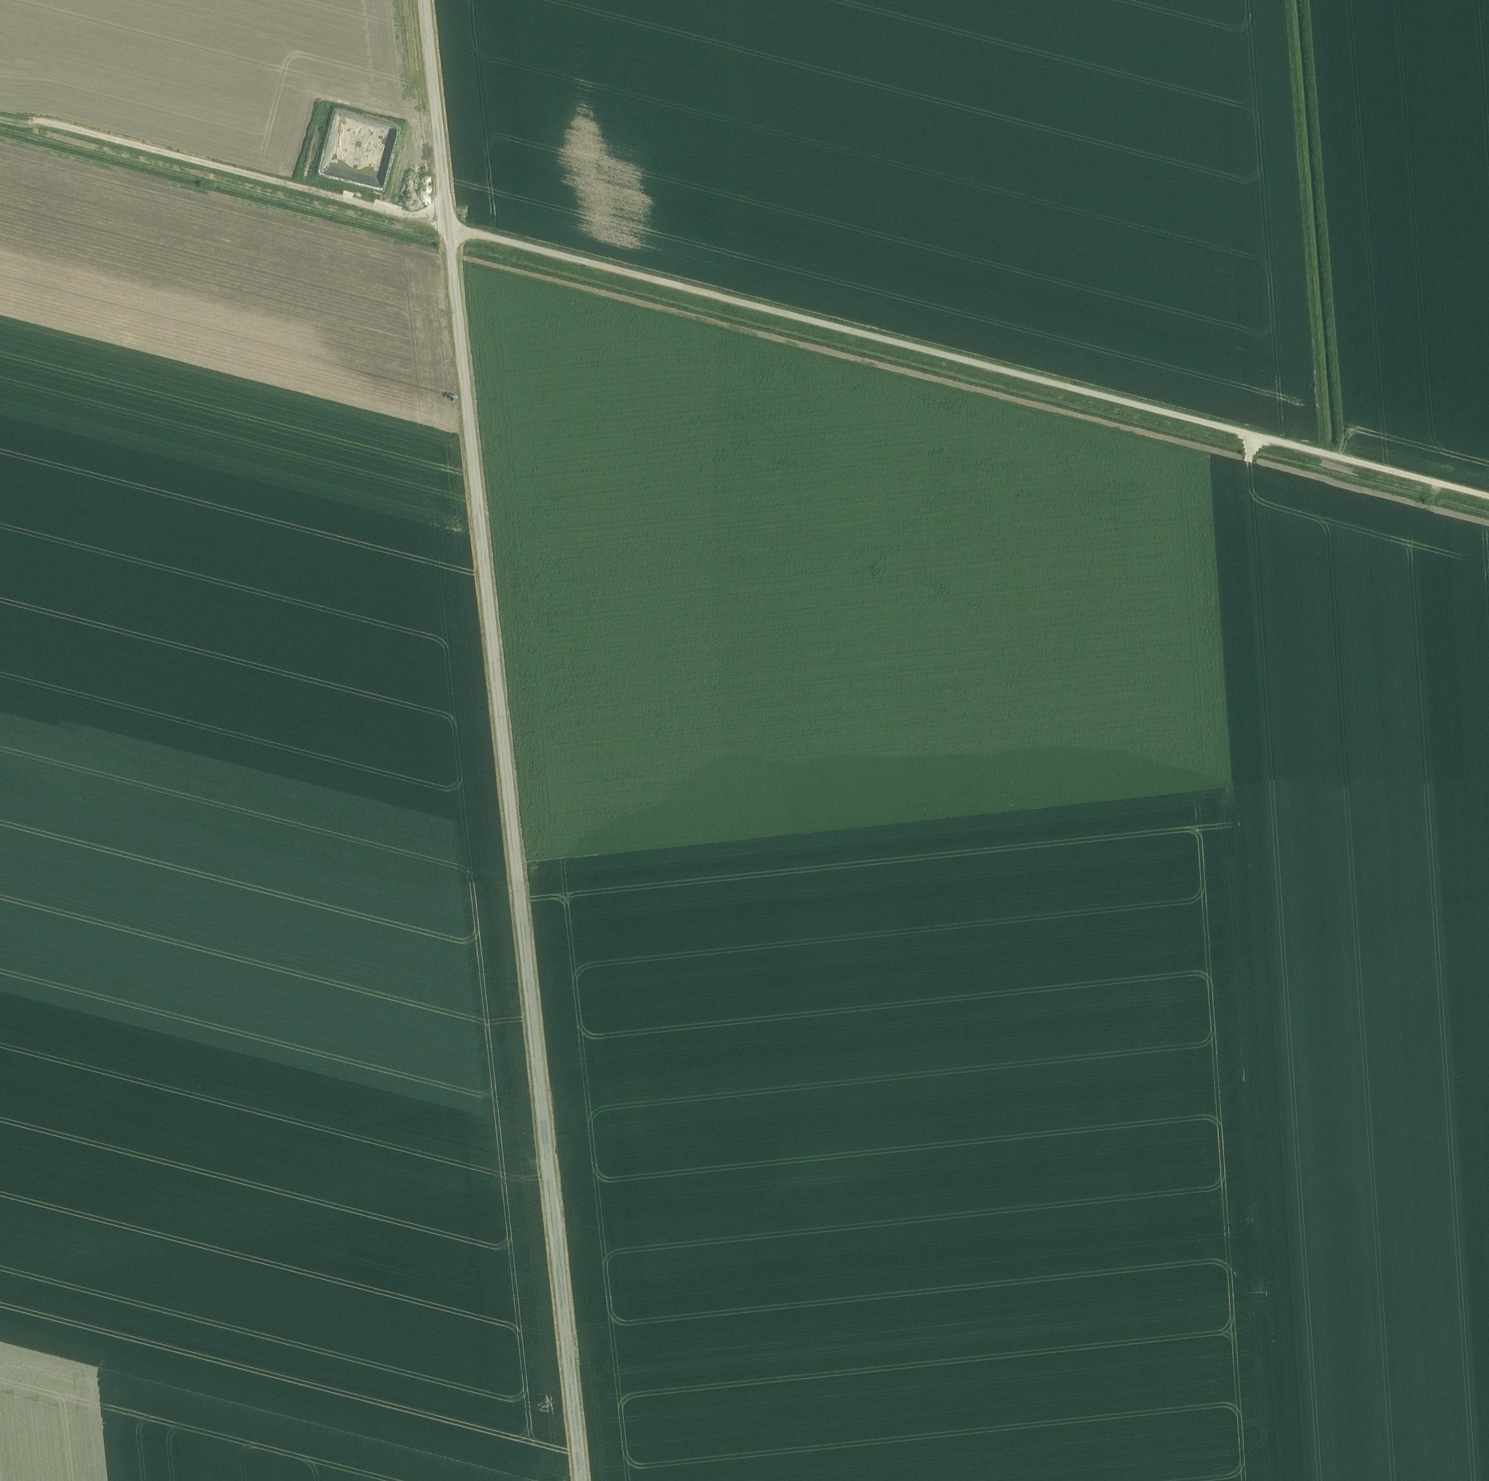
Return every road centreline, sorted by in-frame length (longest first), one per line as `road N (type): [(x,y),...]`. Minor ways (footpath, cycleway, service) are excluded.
road 1 (tertiary): [(583,1480),(449,227)]
road 2 (unclassified): [(1488,496),(449,227)]
road 3 (track): [(449,227),(0,116)]
road 4 (tertiary): [(449,227),(425,0)]

